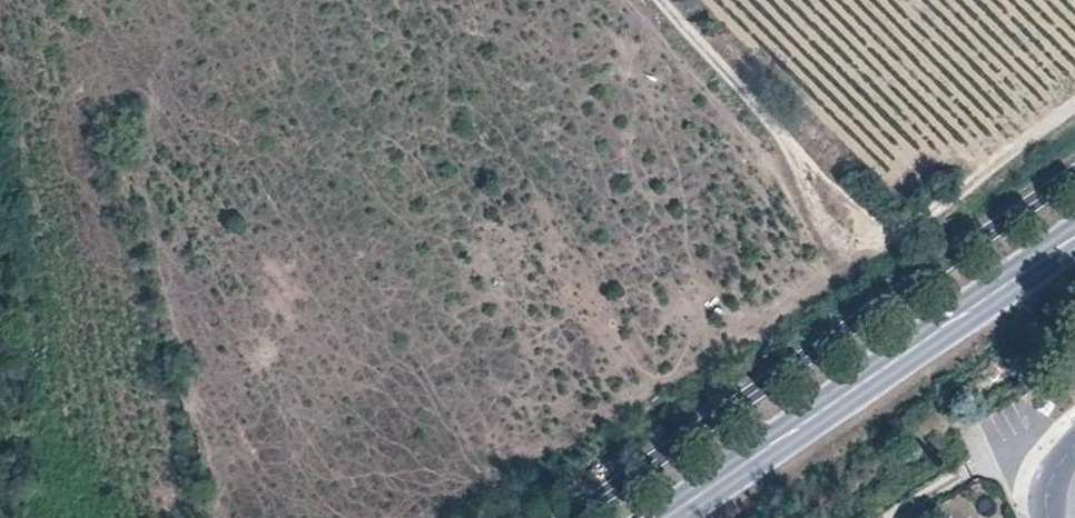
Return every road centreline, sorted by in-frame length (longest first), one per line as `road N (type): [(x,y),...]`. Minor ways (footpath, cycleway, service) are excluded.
road 1 (track): [(1074,104),(894,229),(853,239),(833,226),(765,111),(663,0)]
road 2 (secondary): [(1074,237),(666,517)]

